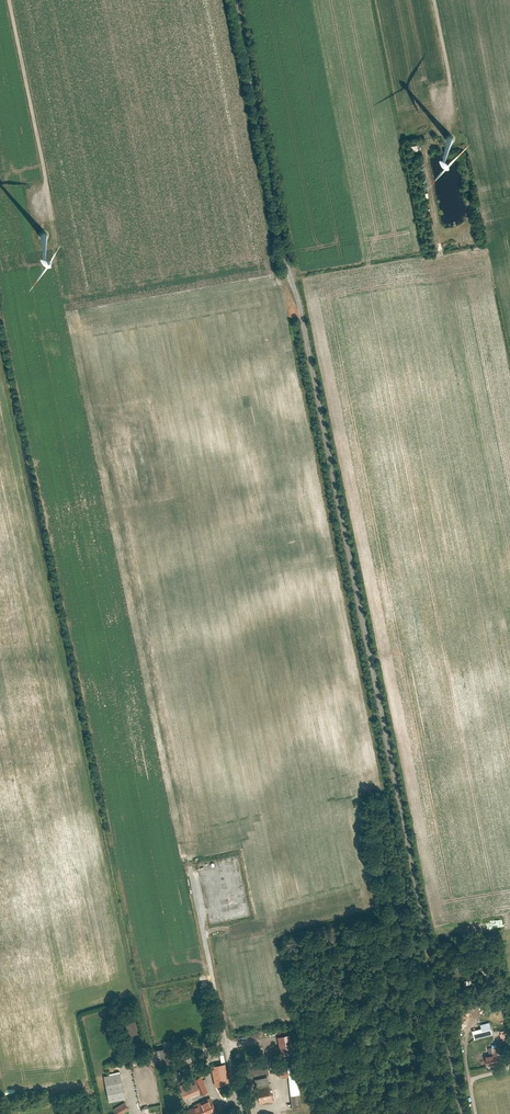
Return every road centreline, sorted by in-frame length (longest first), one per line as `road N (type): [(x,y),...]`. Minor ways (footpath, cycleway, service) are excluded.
road 1 (unclassified): [(463,1113),(237,0)]
road 2 (track): [(10,0),(47,180),(40,209)]

